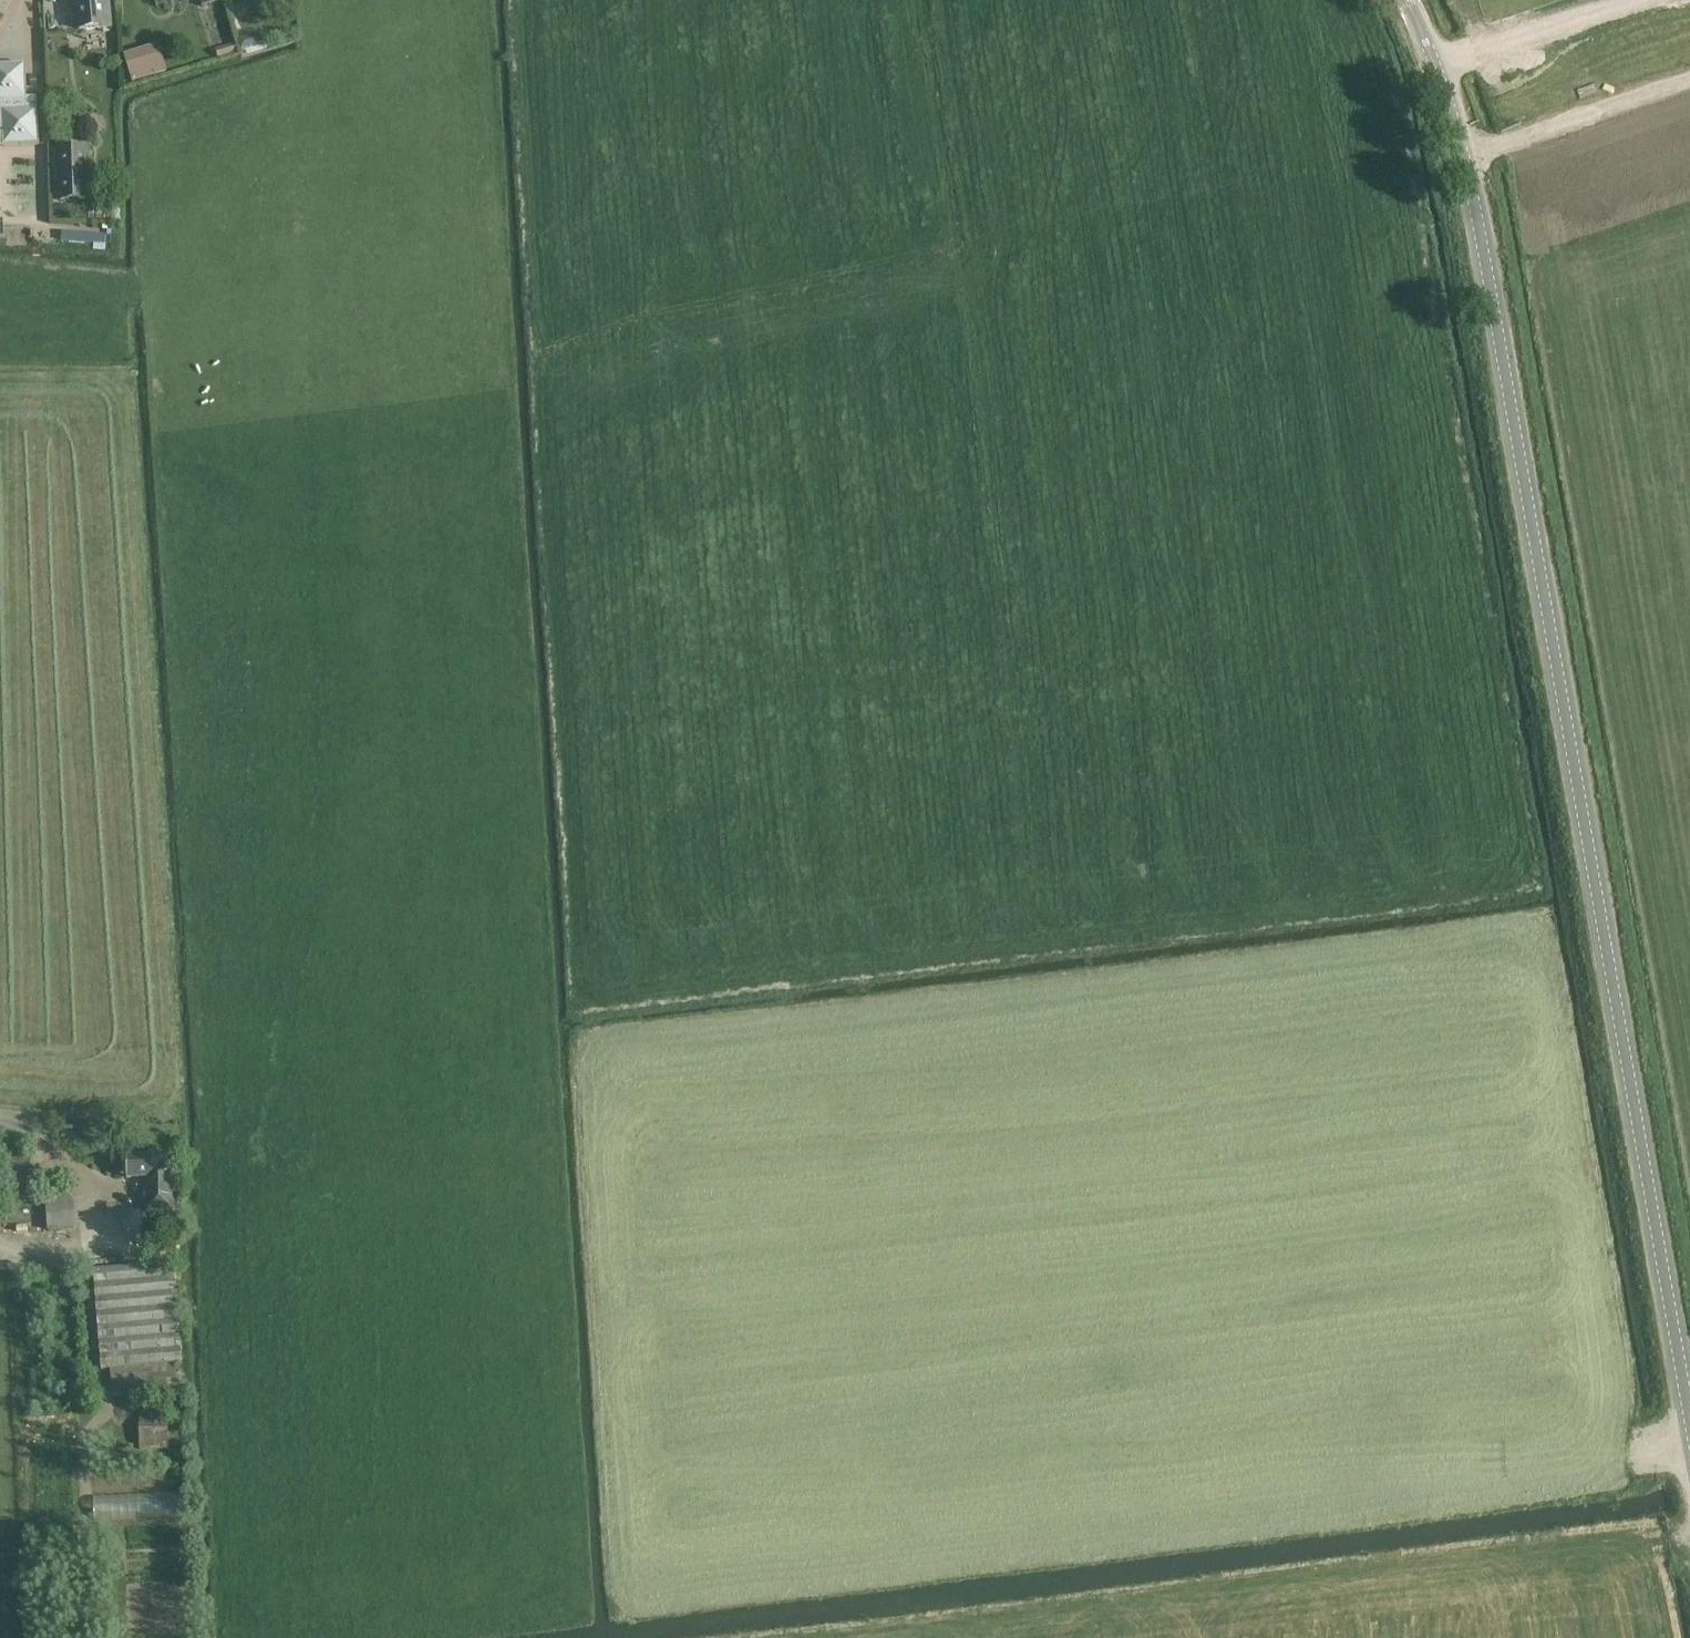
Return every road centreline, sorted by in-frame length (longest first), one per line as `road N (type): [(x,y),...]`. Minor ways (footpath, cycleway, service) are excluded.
road 1 (unclassified): [(1689,1402),(1451,110),(1415,14)]
road 2 (track): [(1462,165),(1689,88)]

